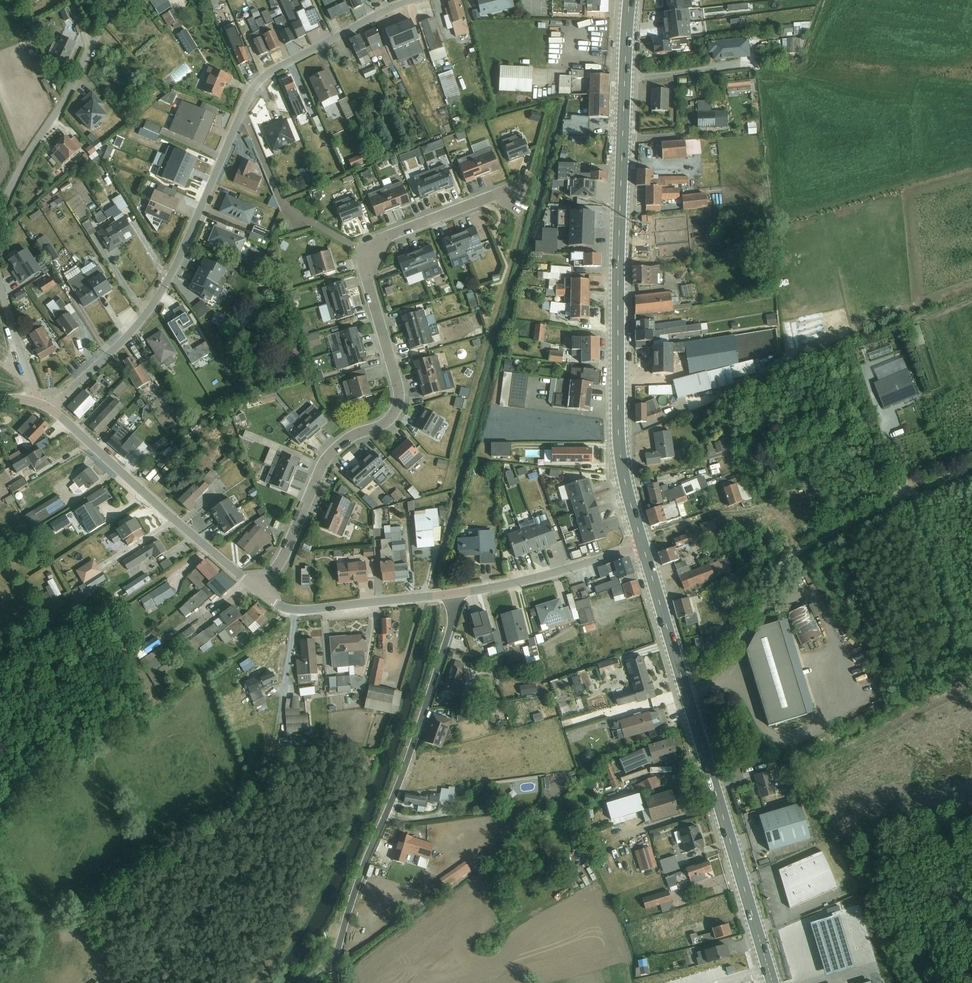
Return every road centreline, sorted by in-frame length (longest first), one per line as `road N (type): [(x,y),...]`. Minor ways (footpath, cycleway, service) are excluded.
road 1 (primary): [(630,0),(618,434),(643,546)]
road 2 (primary): [(643,546),(772,982)]
road 3 (unclassified): [(337,982),(350,905),(444,654),(455,594)]
road 4 (residential): [(258,590),(285,552),(331,452),(396,410),(398,385),(366,275),(375,257)]
road 5 (track): [(971,463),(777,563),(715,651),(680,672)]
road 6 (residential): [(51,409),(129,335),(164,288),(243,108)]
road 7 (track): [(75,921),(162,848),(256,799),(274,742)]
road 8 (residential): [(51,409),(258,590)]
road 9 (unclassified): [(0,212),(123,0)]
road 10 (track): [(99,754),(293,626)]
road 11 (track): [(771,570),(971,484)]
road 12 (track): [(955,982),(896,875),(902,859),(971,831)]
road 13 (unclassified): [(375,257),(281,202),(243,108)]
road 14 (residential): [(243,108),(273,70),(412,0)]
road 15 (residential): [(258,590),(304,610),(455,594)]
road 16 (residential): [(455,594),(643,546)]
road 17 (residential): [(375,257),(385,236),(493,196),(519,197)]
road 18 (track): [(0,684),(125,604)]
road 19 (unclassified): [(32,401),(0,286)]

